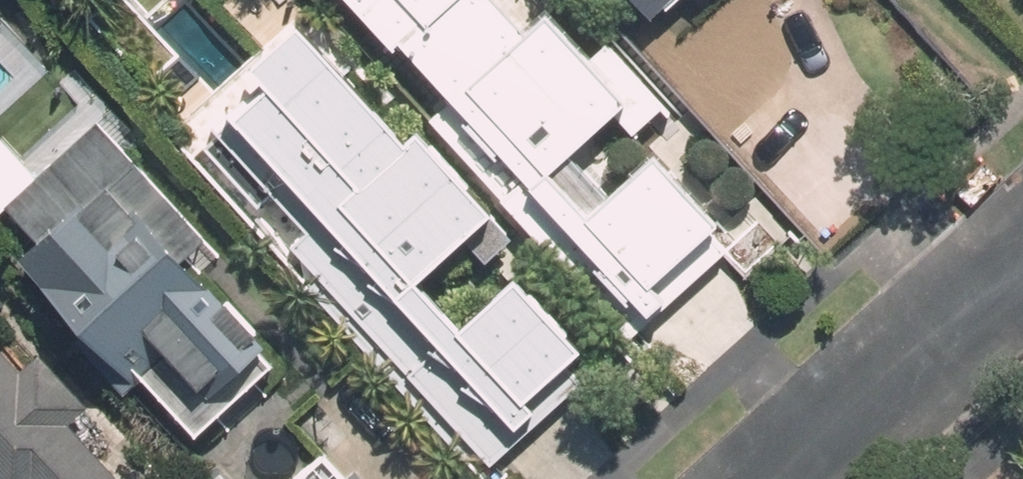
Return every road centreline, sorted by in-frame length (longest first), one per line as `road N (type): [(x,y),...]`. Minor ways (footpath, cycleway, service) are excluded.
road 1 (residential): [(1022,263),(786,478)]

